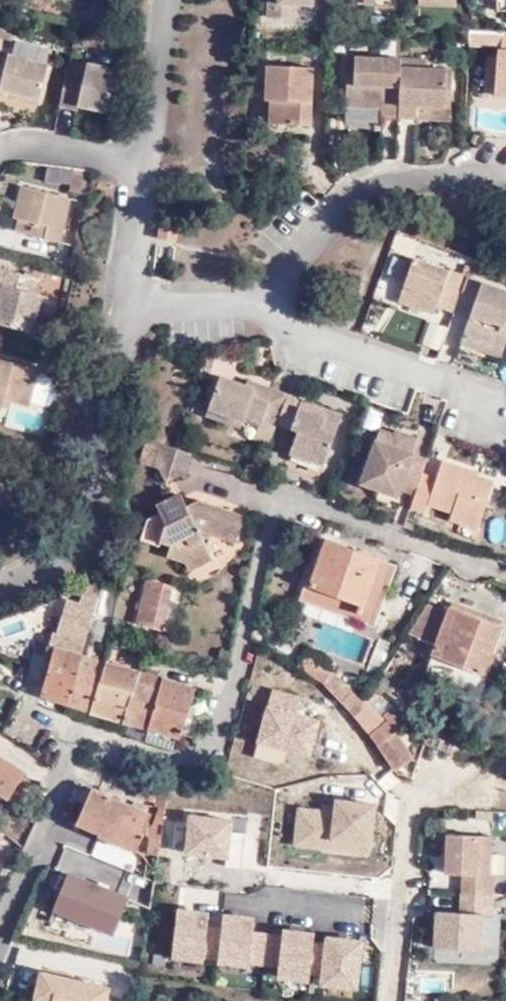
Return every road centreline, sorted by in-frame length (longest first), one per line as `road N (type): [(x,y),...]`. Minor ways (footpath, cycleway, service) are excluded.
road 1 (residential): [(505,760),(482,777),(430,780),(412,801),(396,1000)]
road 2 (residential): [(172,764),(78,732),(0,917)]

